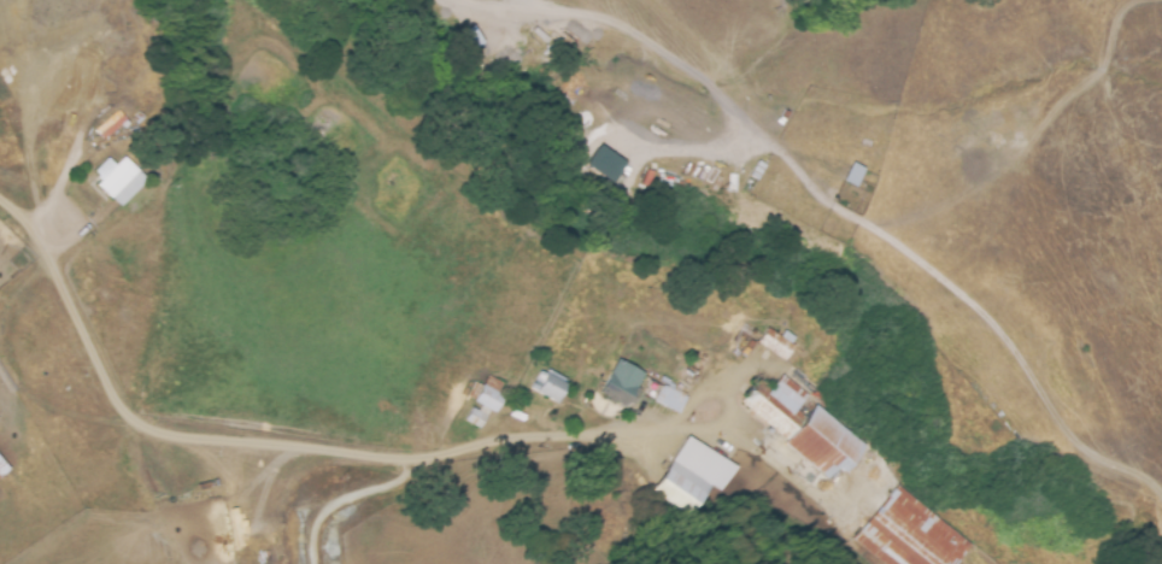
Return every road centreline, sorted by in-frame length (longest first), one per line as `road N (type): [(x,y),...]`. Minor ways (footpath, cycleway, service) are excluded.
road 1 (residential): [(1161,493),(1081,451),(996,325),(919,259),(815,199),(721,95),(661,51),(598,17),(452,0)]
road 2 (residential): [(0,202),(52,265),(125,417),(155,434),(403,463),(656,429)]
road 3 (residential): [(438,462),(430,474),(330,510),(318,529),(316,563)]

